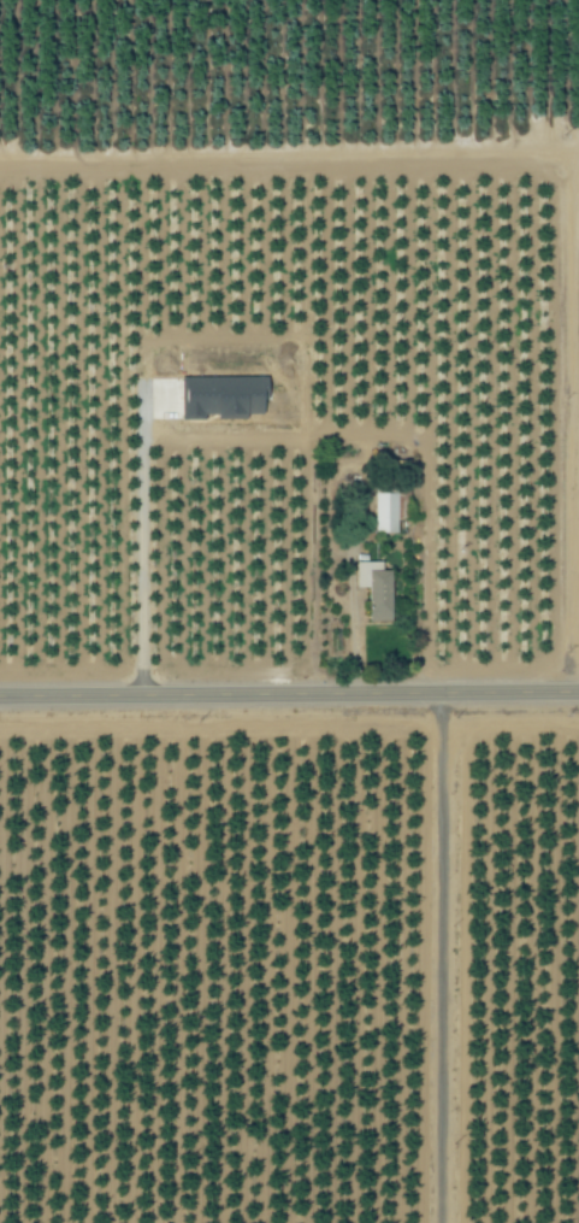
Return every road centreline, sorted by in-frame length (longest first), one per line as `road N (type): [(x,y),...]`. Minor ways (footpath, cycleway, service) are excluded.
road 1 (tertiary): [(0,696),(578,692)]

